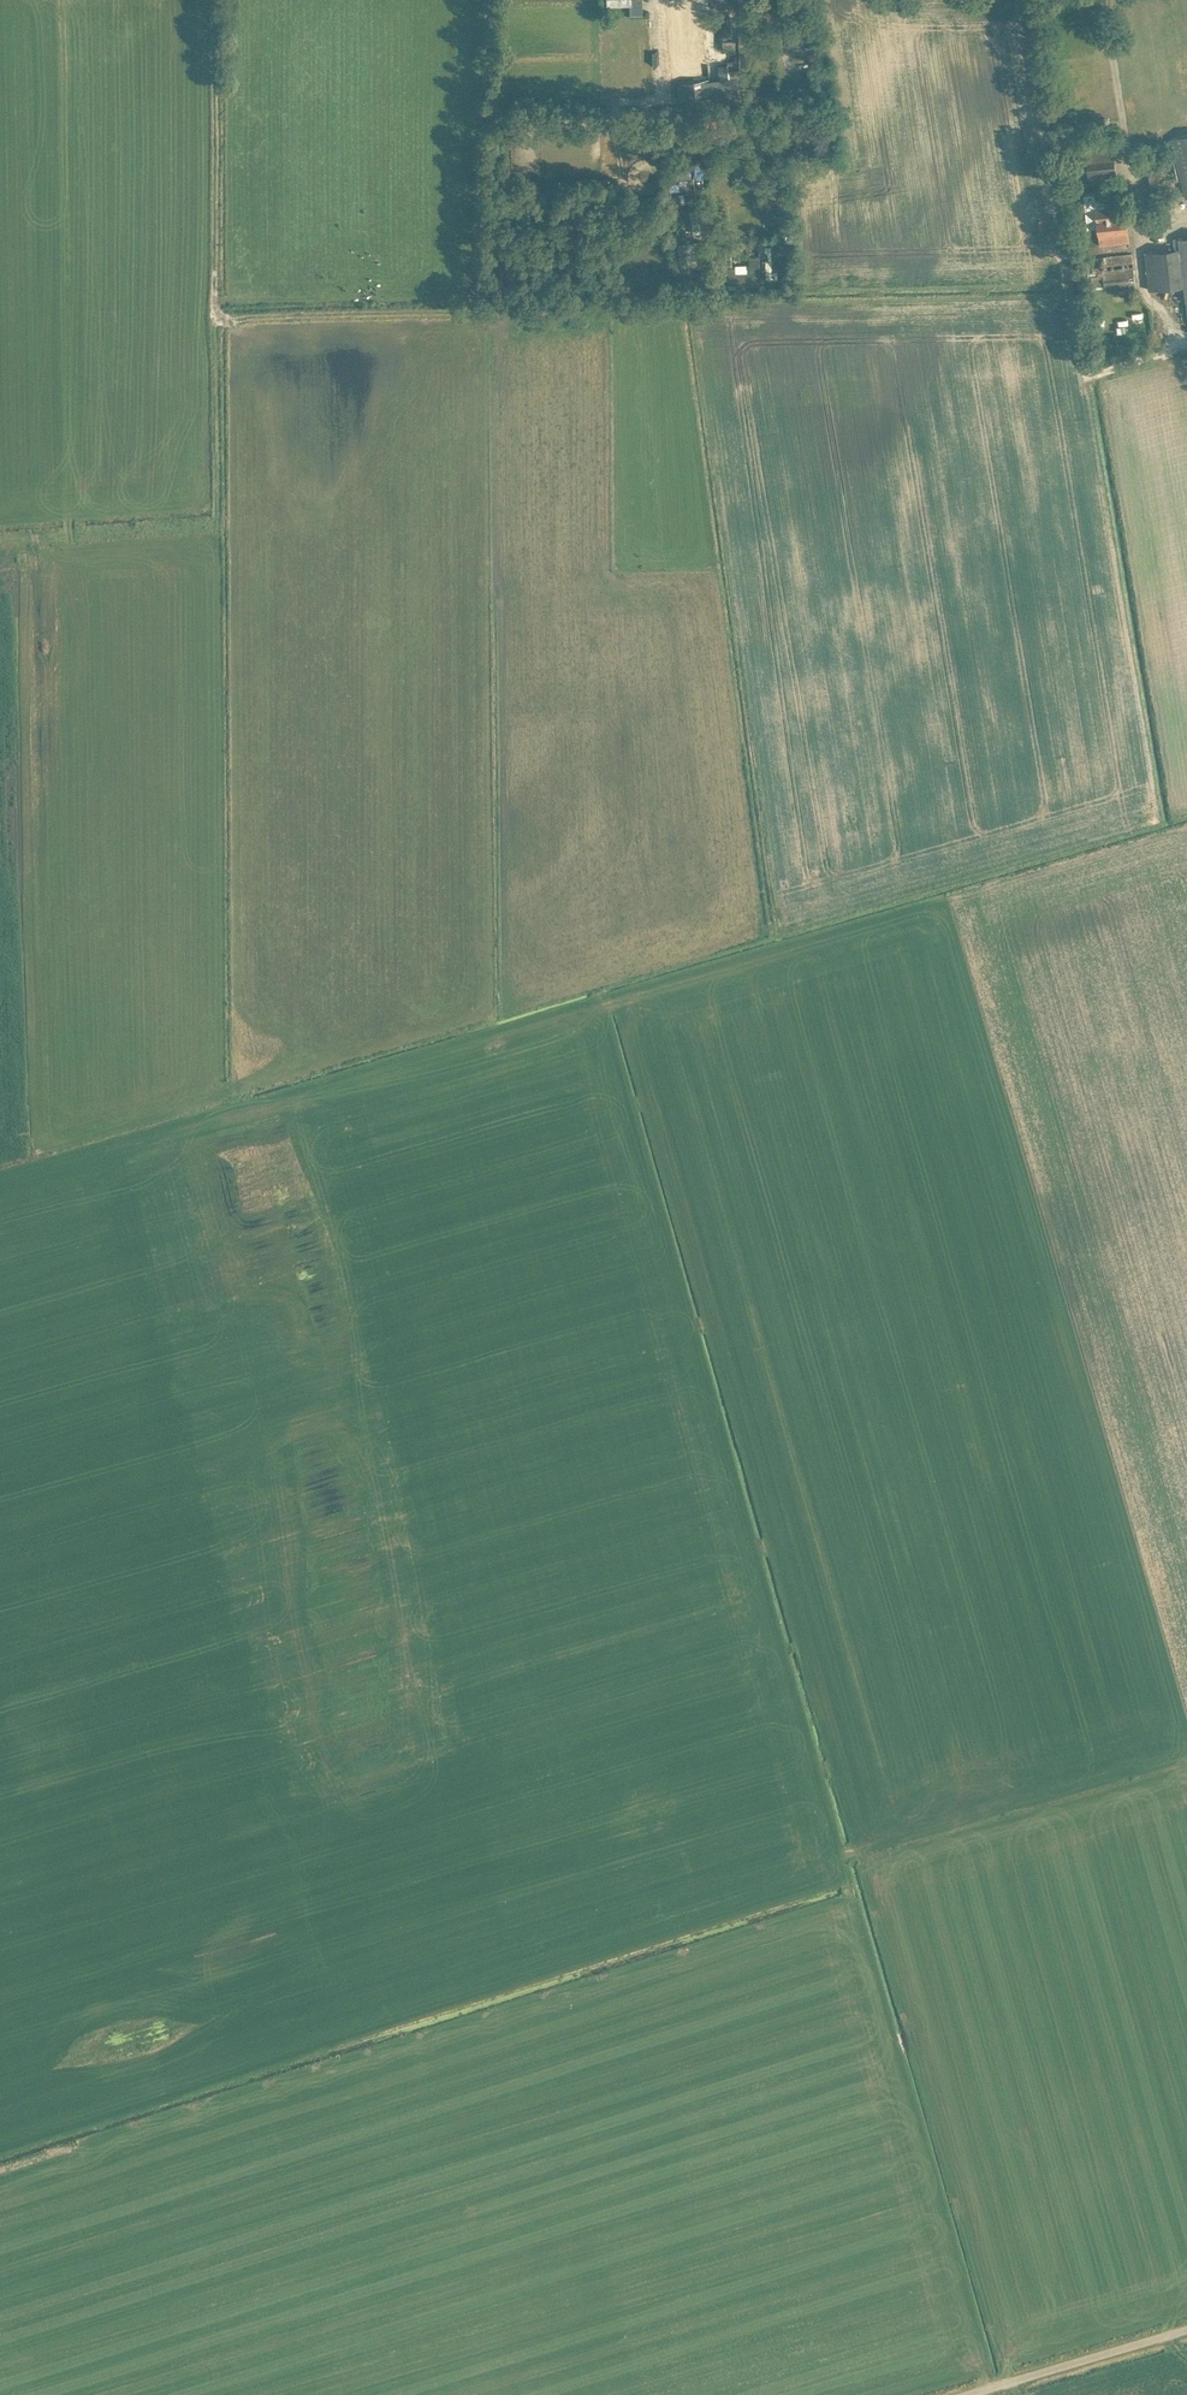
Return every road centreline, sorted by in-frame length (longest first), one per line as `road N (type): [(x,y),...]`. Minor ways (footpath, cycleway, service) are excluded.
road 1 (unclassified): [(968,2394),(1186,2330)]

